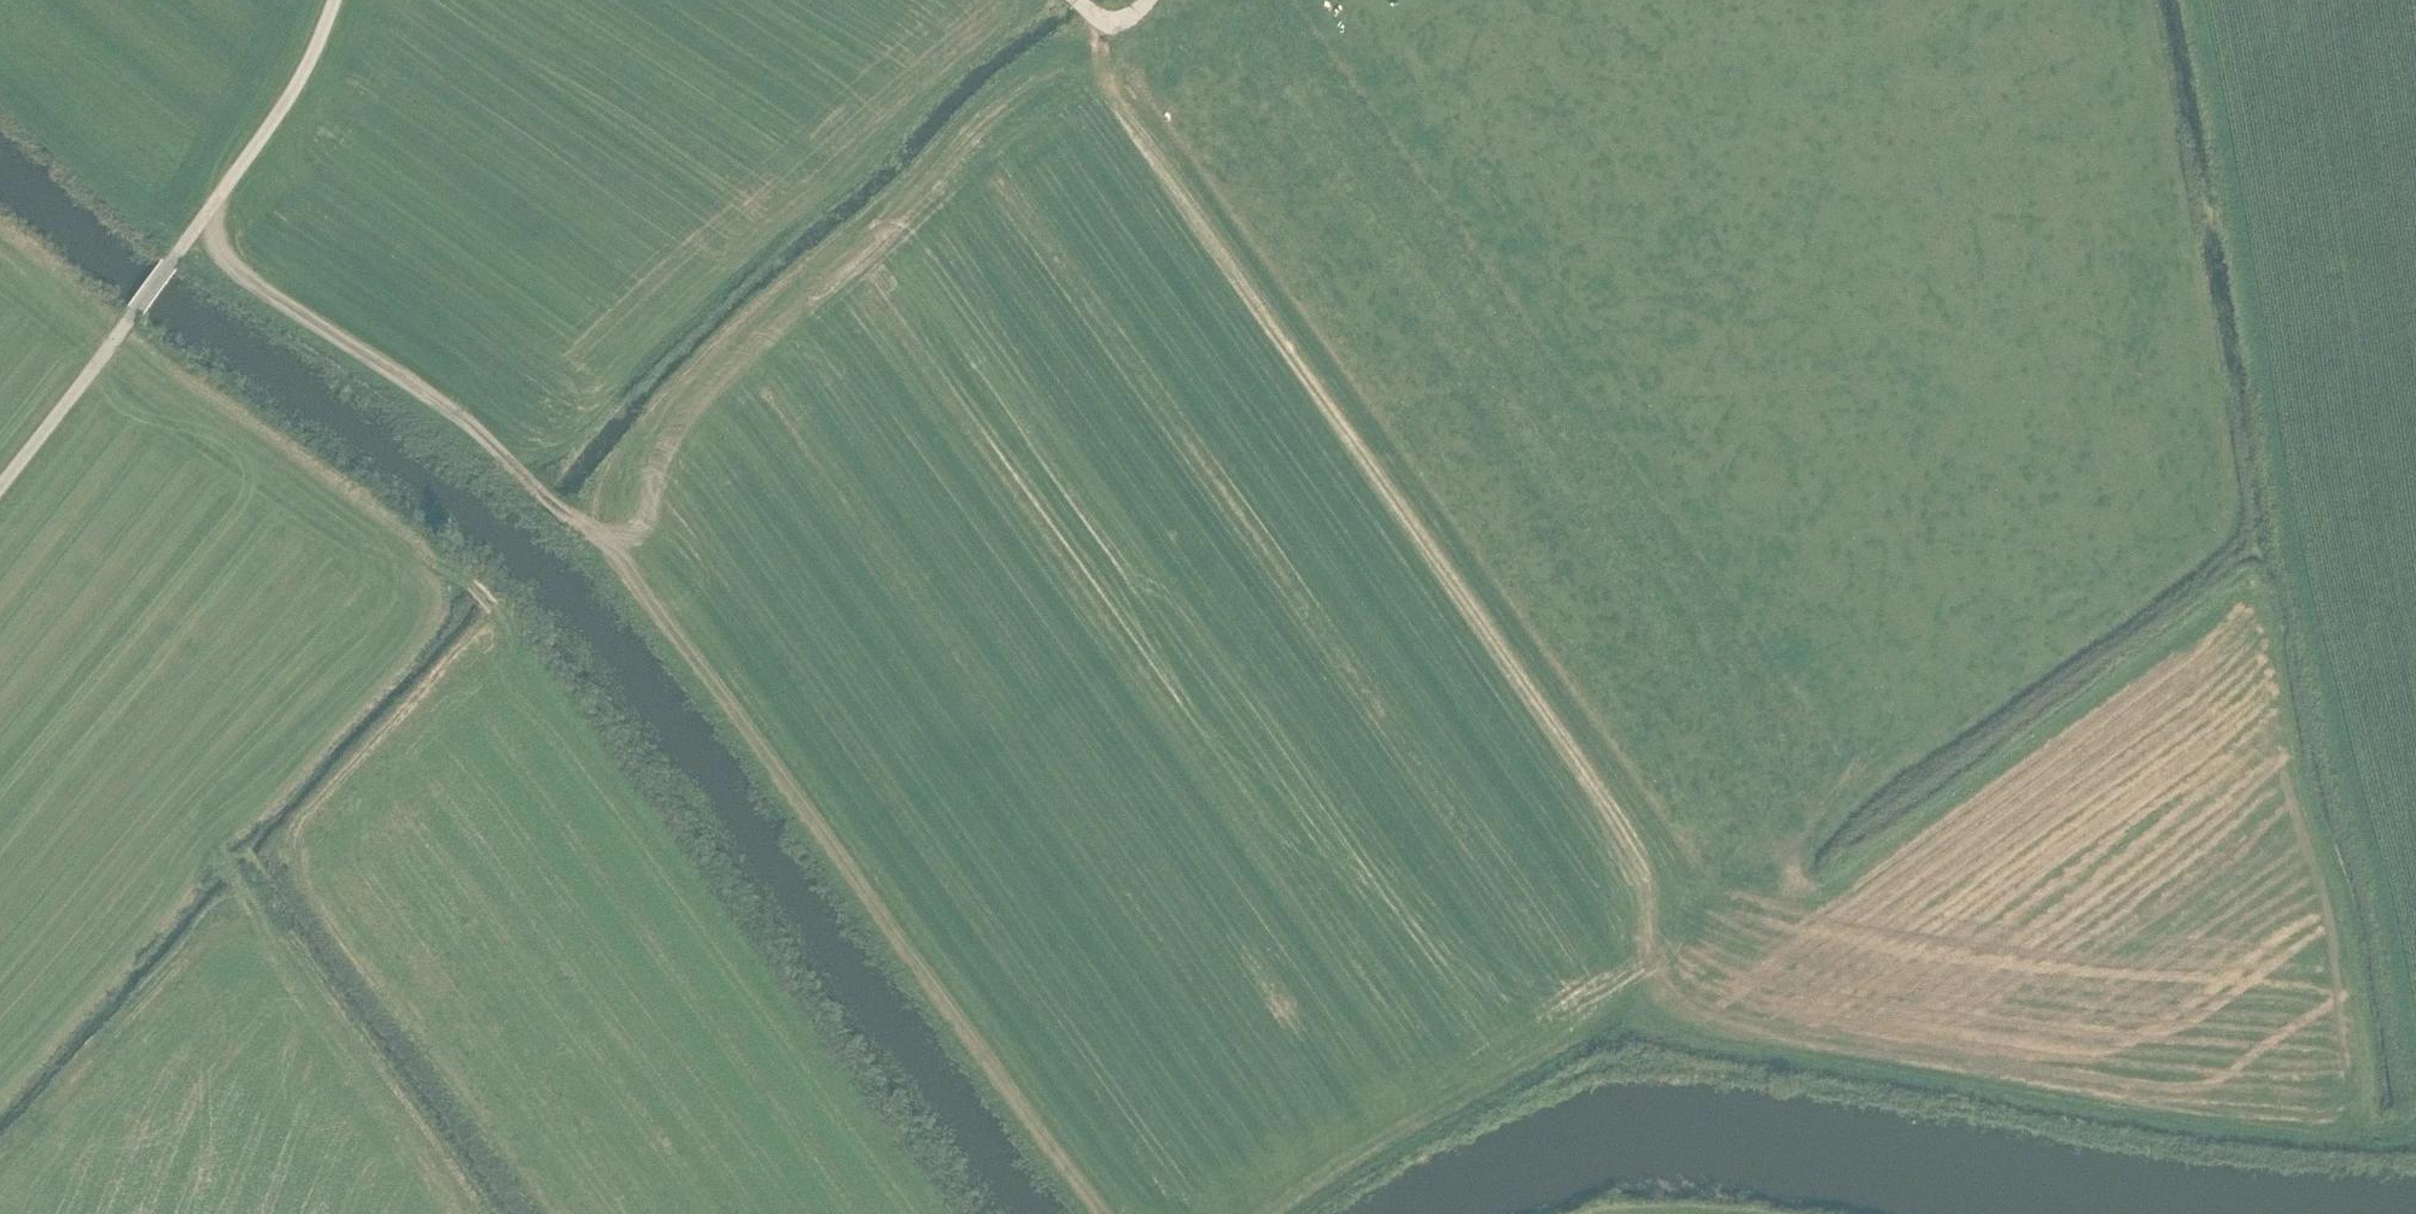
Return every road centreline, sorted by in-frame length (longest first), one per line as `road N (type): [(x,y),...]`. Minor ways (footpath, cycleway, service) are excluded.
road 1 (unclassified): [(0,485),(300,87),(333,0)]

